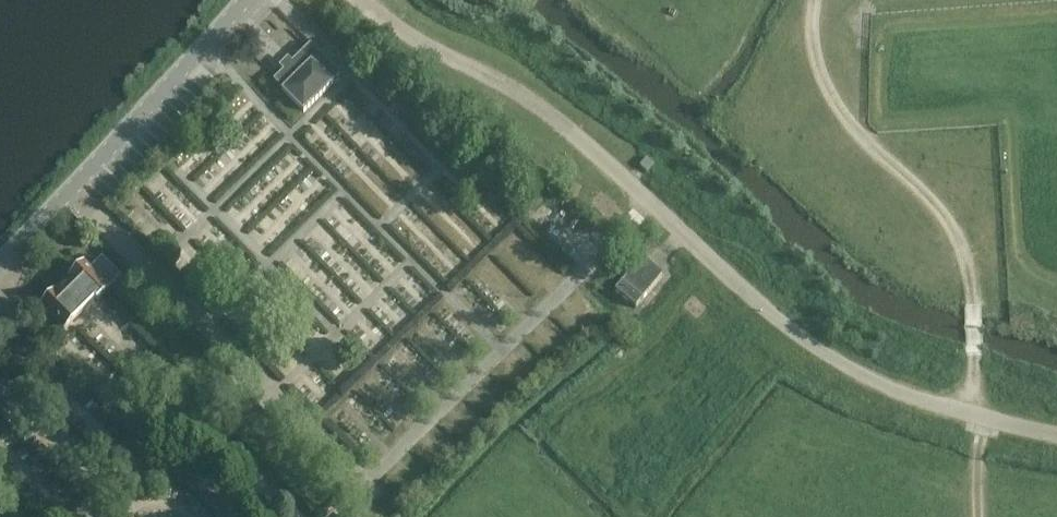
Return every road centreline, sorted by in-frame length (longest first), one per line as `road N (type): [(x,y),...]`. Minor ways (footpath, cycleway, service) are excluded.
road 1 (unclassified): [(1056,434),(894,388),(809,340),(751,298),(617,167),(360,0)]
road 2 (track): [(979,516),(985,418),(974,295),(951,211),(870,138),(816,68),(816,0)]
road 3 (unclassified): [(0,264),(246,0)]

